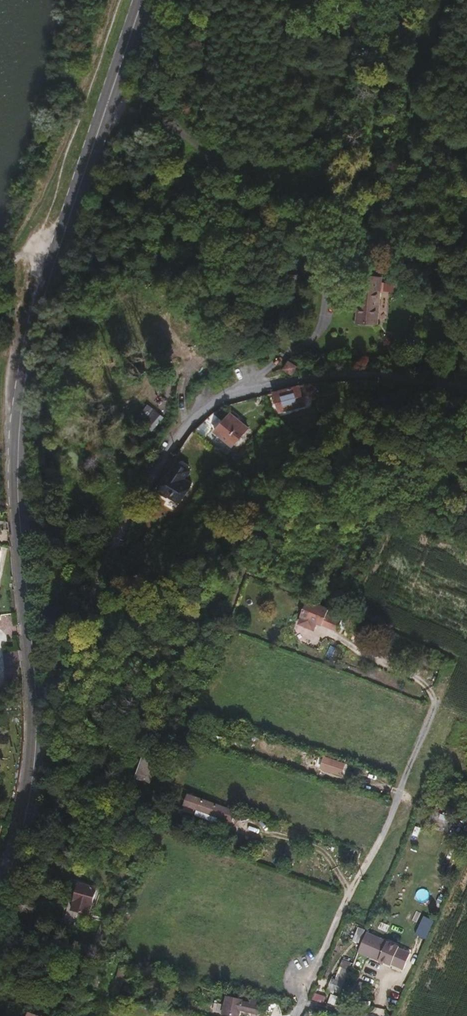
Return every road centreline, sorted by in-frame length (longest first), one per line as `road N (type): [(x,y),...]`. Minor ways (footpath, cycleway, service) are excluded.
road 1 (primary): [(36,703),(22,395),(37,318),(140,0)]
road 2 (unclassified): [(36,703),(53,694),(115,541),(181,433),(216,403),(294,381),(382,374),(466,389)]
road 3 (residential): [(307,993),(385,830),(436,699)]
road 4 (track): [(61,1015),(157,786)]
road 5 (primary): [(0,884),(15,844),(36,703)]

